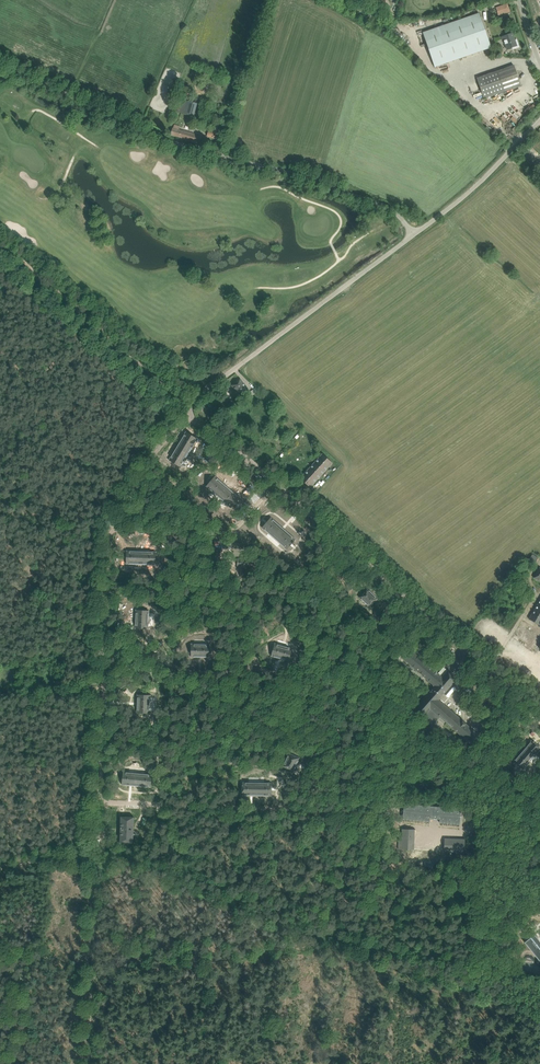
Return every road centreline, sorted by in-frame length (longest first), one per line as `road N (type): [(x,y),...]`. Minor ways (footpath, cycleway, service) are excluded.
road 1 (unclassified): [(539,714),(214,430),(190,419),(194,399),(414,235)]
road 2 (track): [(89,1063),(93,862),(78,856),(0,864)]
road 3 (unclassified): [(414,235),(389,209),(318,181),(169,140)]
road 4 (track): [(190,407),(0,248)]
road 5 (track): [(169,140),(0,63)]
road 6 (unclassified): [(414,235),(539,120)]

